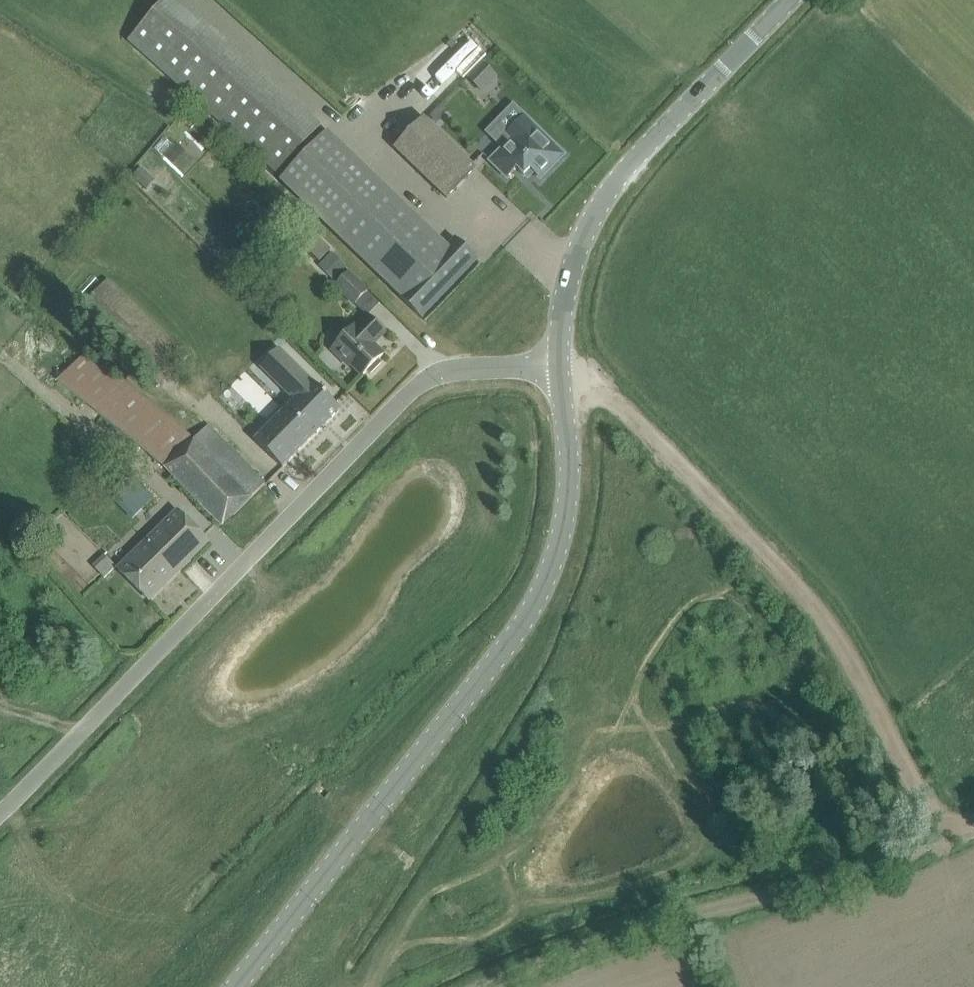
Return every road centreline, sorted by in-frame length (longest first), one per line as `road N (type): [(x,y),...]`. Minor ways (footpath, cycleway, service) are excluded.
road 1 (unclassified): [(0,820),(173,648),(384,413),(456,373),(562,377)]
road 2 (unclassified): [(237,986),(528,618),(559,529),(569,467),(562,377)]
road 3 (track): [(562,377),(633,418),(825,623),(944,838)]
road 4 (track): [(476,986),(515,965),(668,917),(842,877),(973,822)]
road 5 (unclassified): [(562,377),(562,293),(574,253),(646,151),(795,0)]

